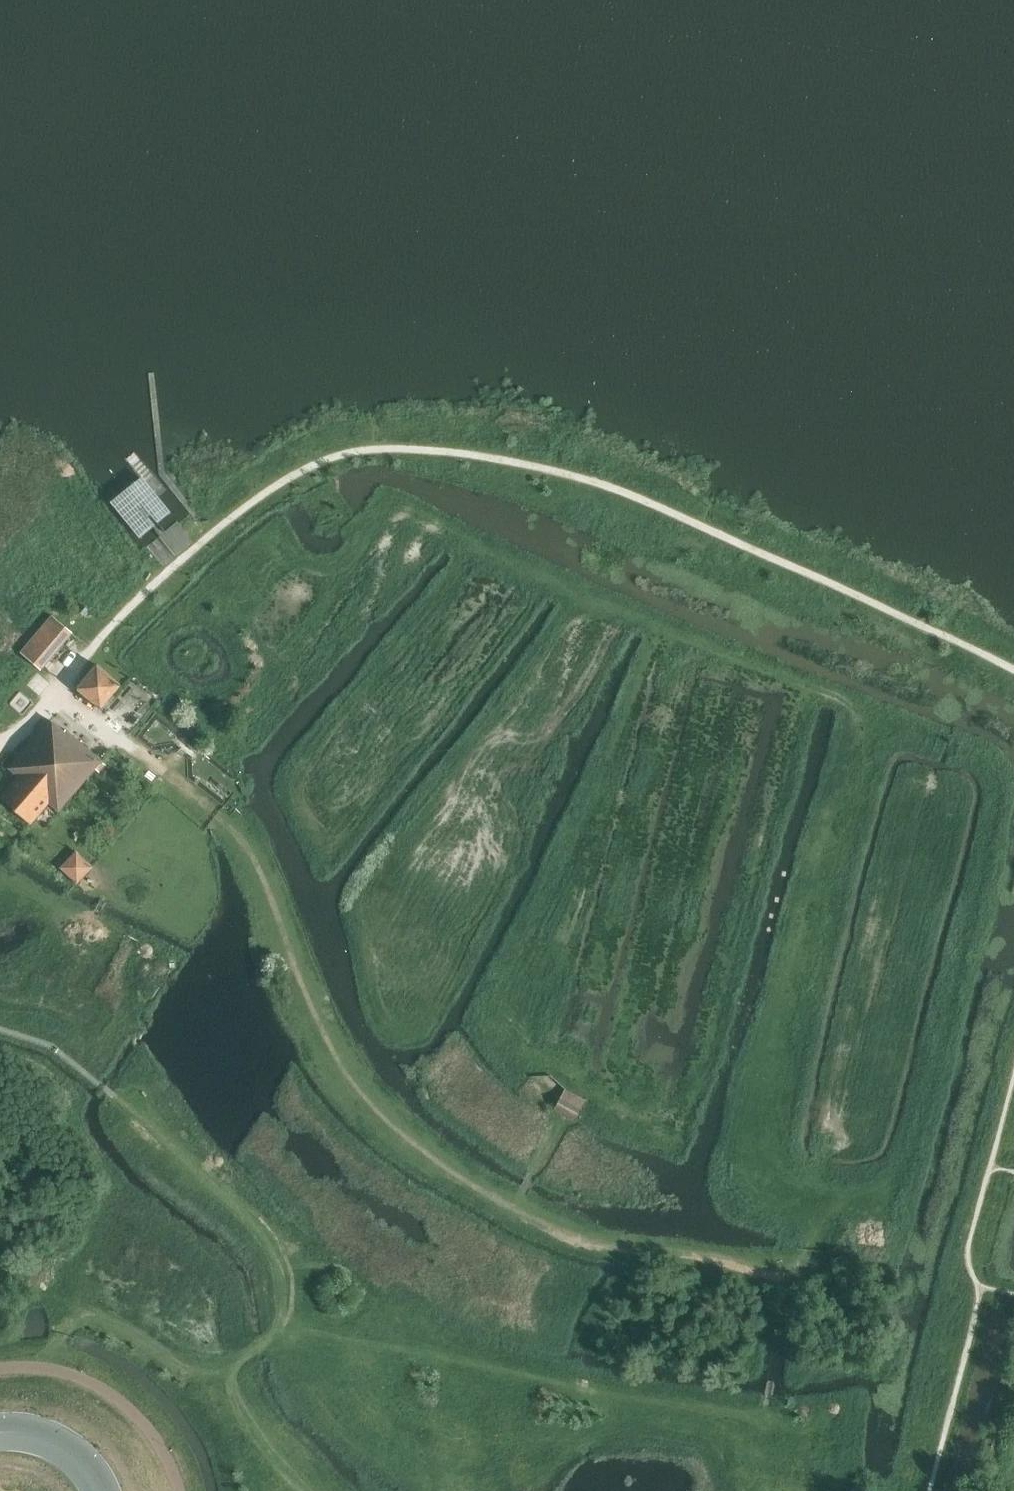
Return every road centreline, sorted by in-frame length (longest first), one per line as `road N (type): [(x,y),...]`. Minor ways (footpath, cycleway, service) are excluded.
road 1 (tertiary): [(101,1490),(55,1441),(0,1432)]
road 2 (unclassified): [(0,747),(84,659)]

